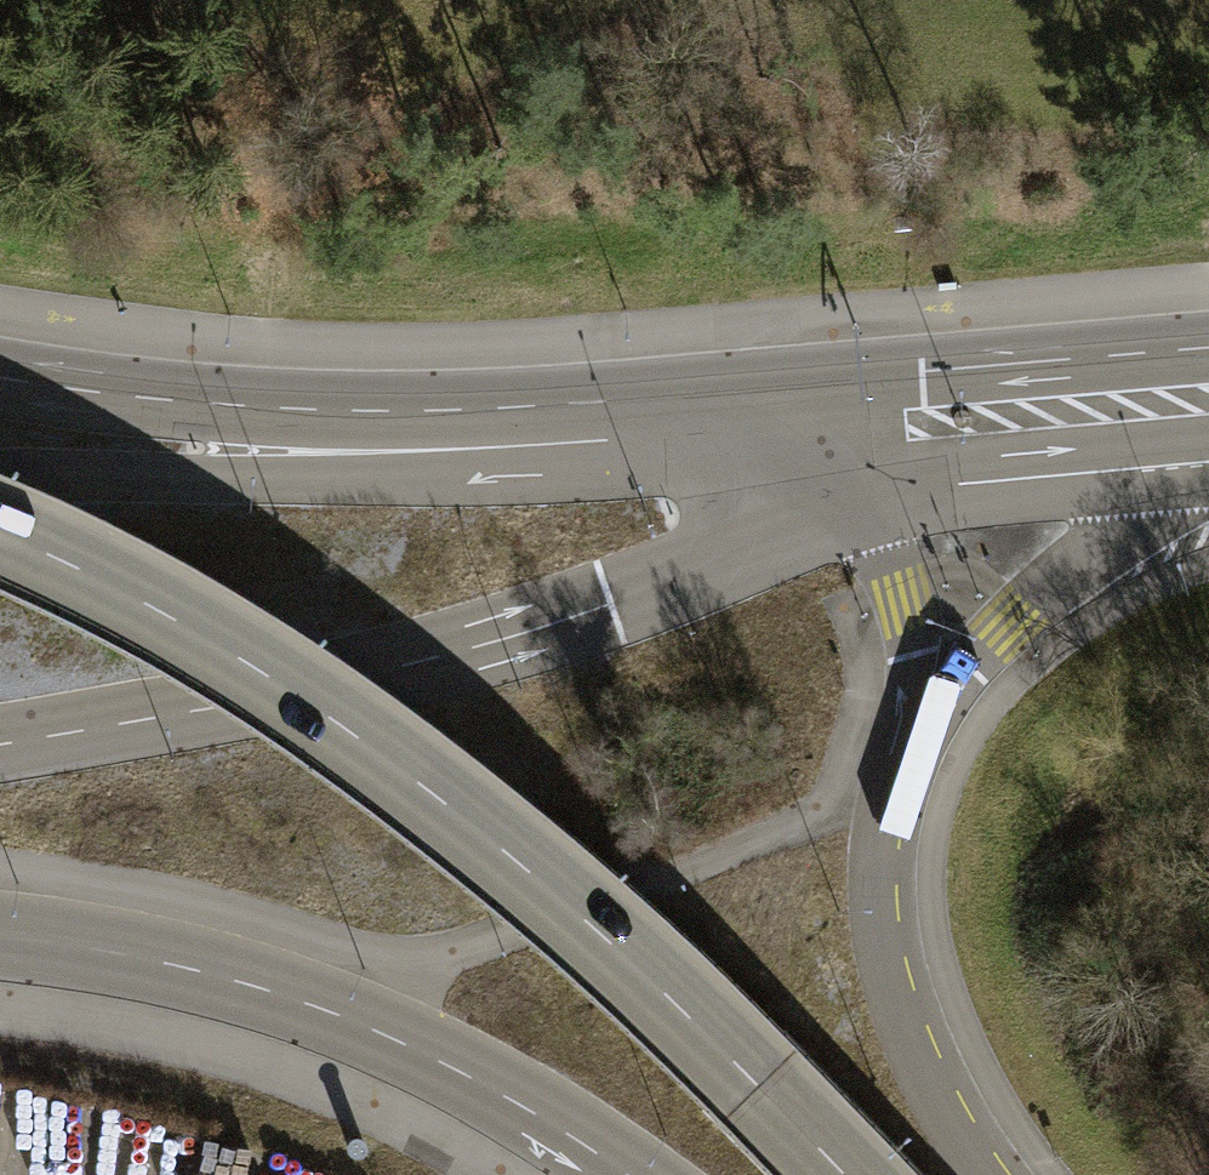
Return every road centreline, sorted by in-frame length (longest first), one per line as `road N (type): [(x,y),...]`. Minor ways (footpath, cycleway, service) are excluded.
road 1 (primary): [(843,1174),(609,942),(427,790),(197,632),(0,534)]
road 2 (primary): [(0,743),(325,685),(487,644),(870,500)]
road 3 (primary): [(719,393),(644,447),(602,462),(430,476),(0,478)]
road 4 (primary): [(719,393),(386,411),(209,403),(0,378)]
road 5 (primary): [(0,935),(127,953),(324,1010),(444,1064),(625,1174)]
road 6 (unclassified): [(1208,350),(719,393)]
road 7 (primary): [(990,1174),(914,1034),(887,942),(884,842),(906,758)]
road 8 (unclassified): [(906,758),(978,656),(1192,463)]
road 9 (unclassified): [(870,500),(935,485),(1192,463)]
road 10 (primary): [(906,758),(904,601),(870,500)]
road 11 (primary): [(870,500),(807,431),(719,393)]

